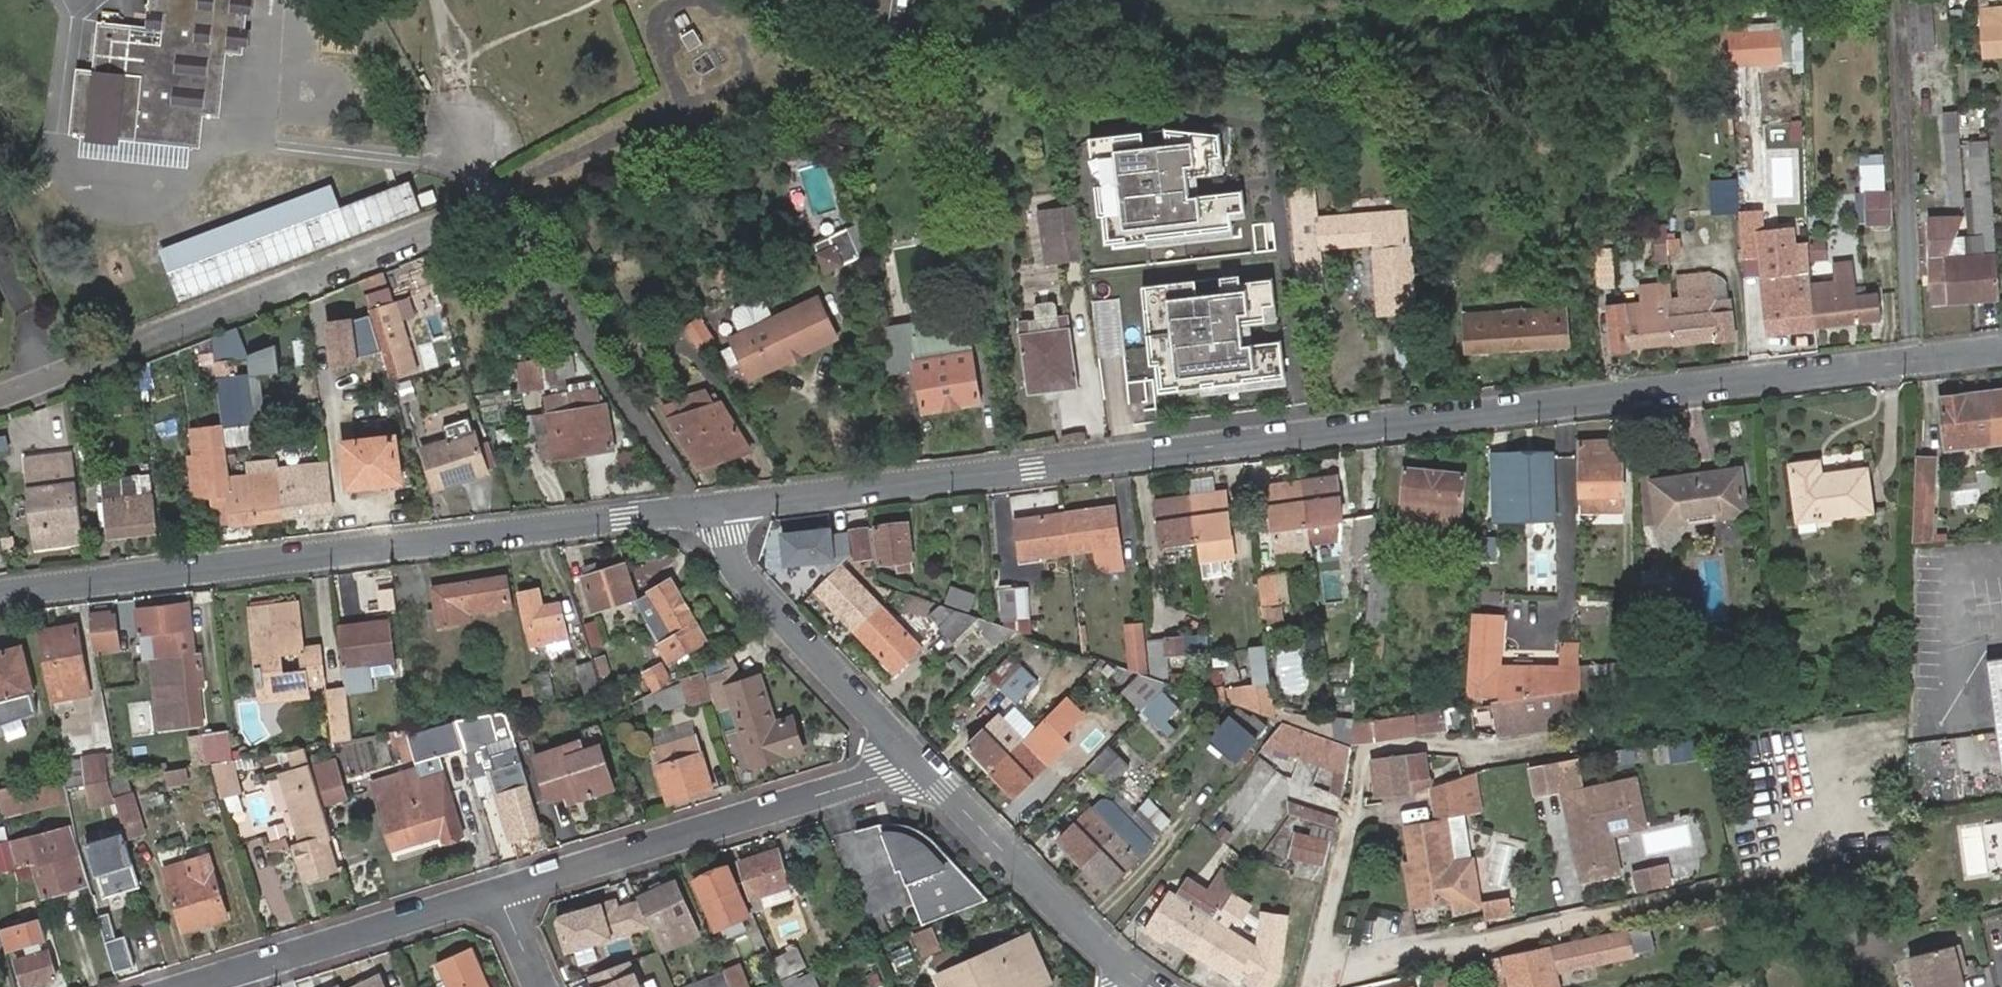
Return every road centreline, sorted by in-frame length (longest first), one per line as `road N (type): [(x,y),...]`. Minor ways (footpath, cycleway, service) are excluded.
road 1 (residential): [(2001,348),(697,507)]
road 2 (residential): [(697,507),(0,596)]
road 3 (residential): [(484,209),(0,396)]
road 4 (residential): [(497,892),(916,764)]
road 5 (residential): [(916,764),(737,566),(720,523),(697,507)]
road 6 (residential): [(185,986),(497,892)]
road 7 (residential): [(1147,986),(1040,893),(916,764)]

